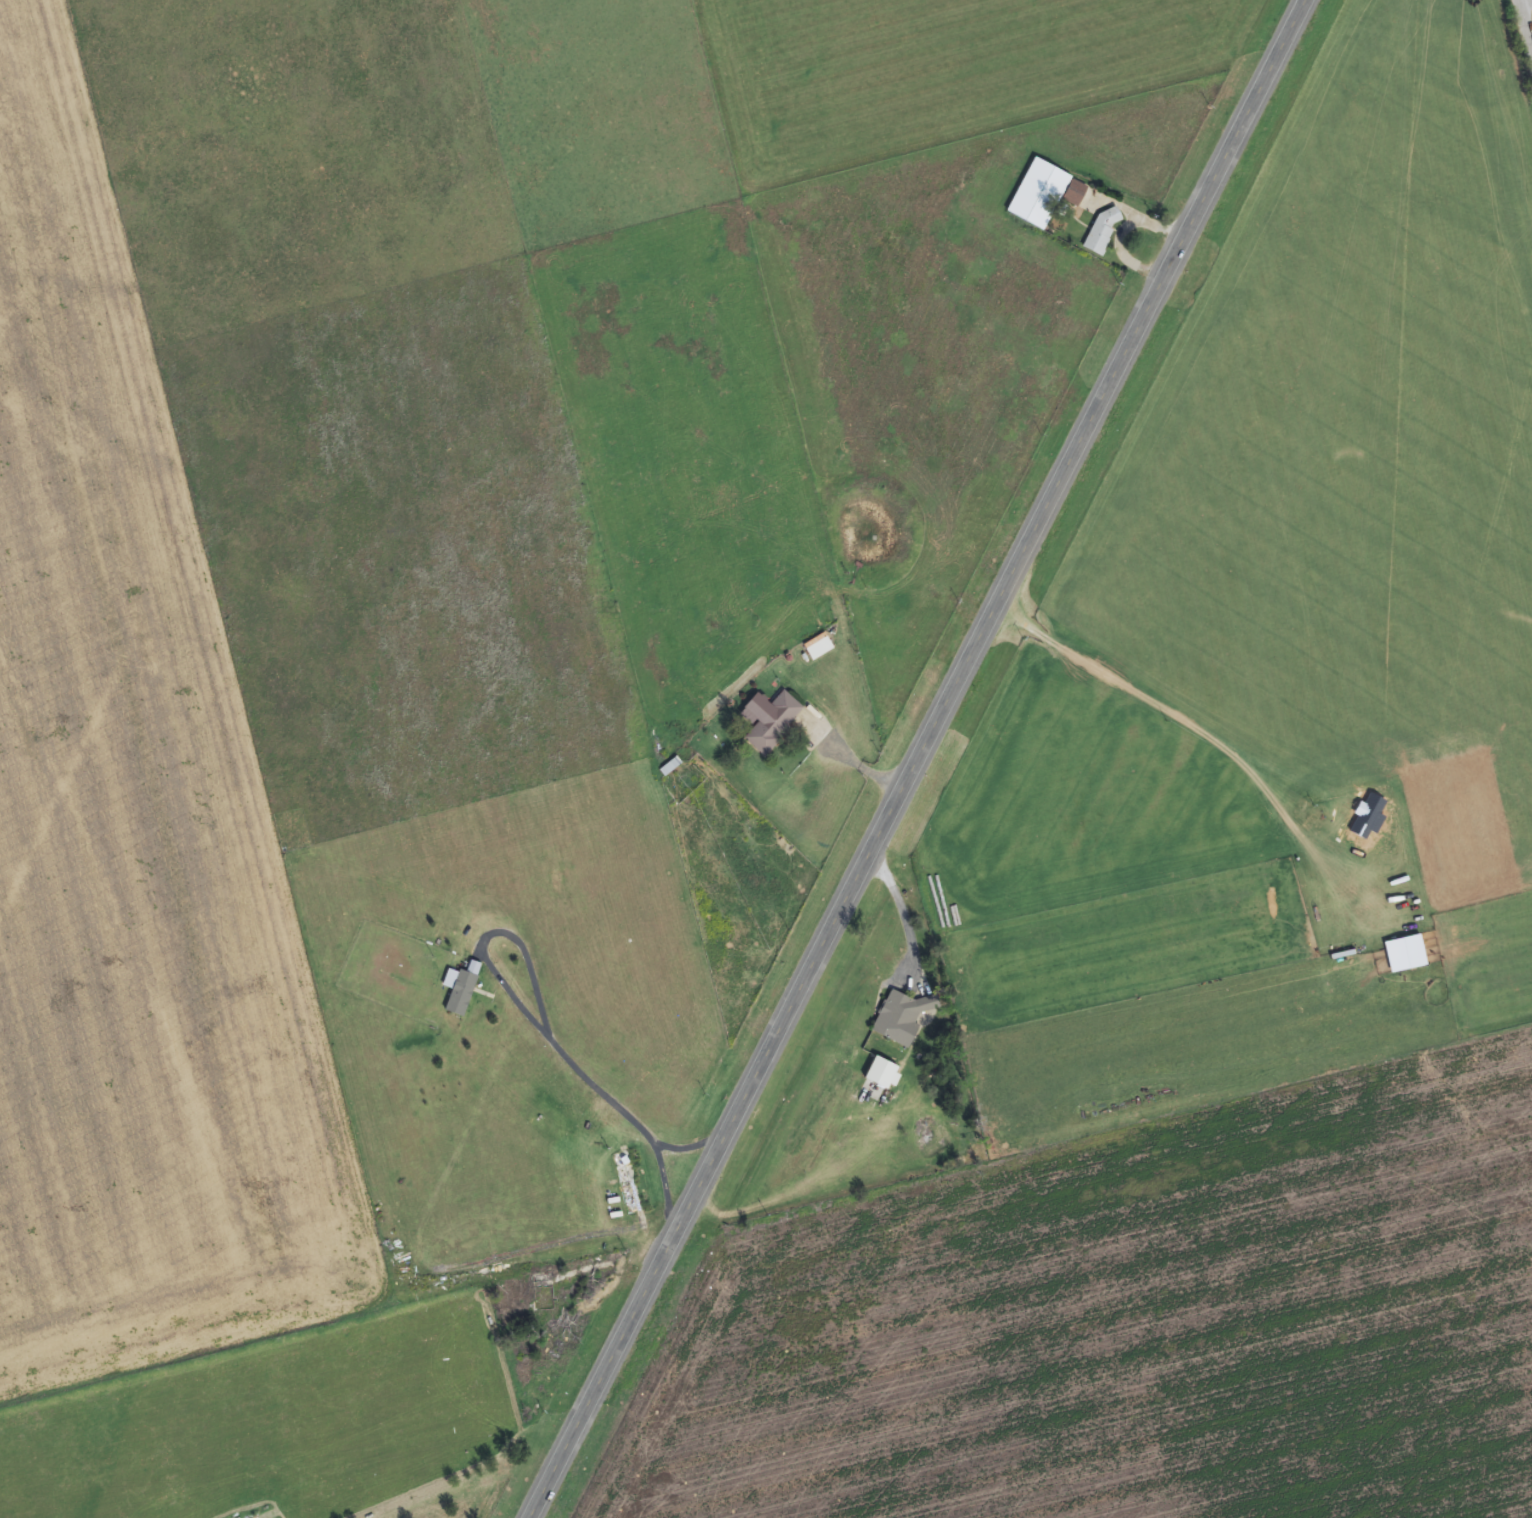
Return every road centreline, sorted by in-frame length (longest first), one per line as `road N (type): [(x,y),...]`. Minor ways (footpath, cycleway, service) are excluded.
road 1 (primary): [(529,1517),(1304,0)]

